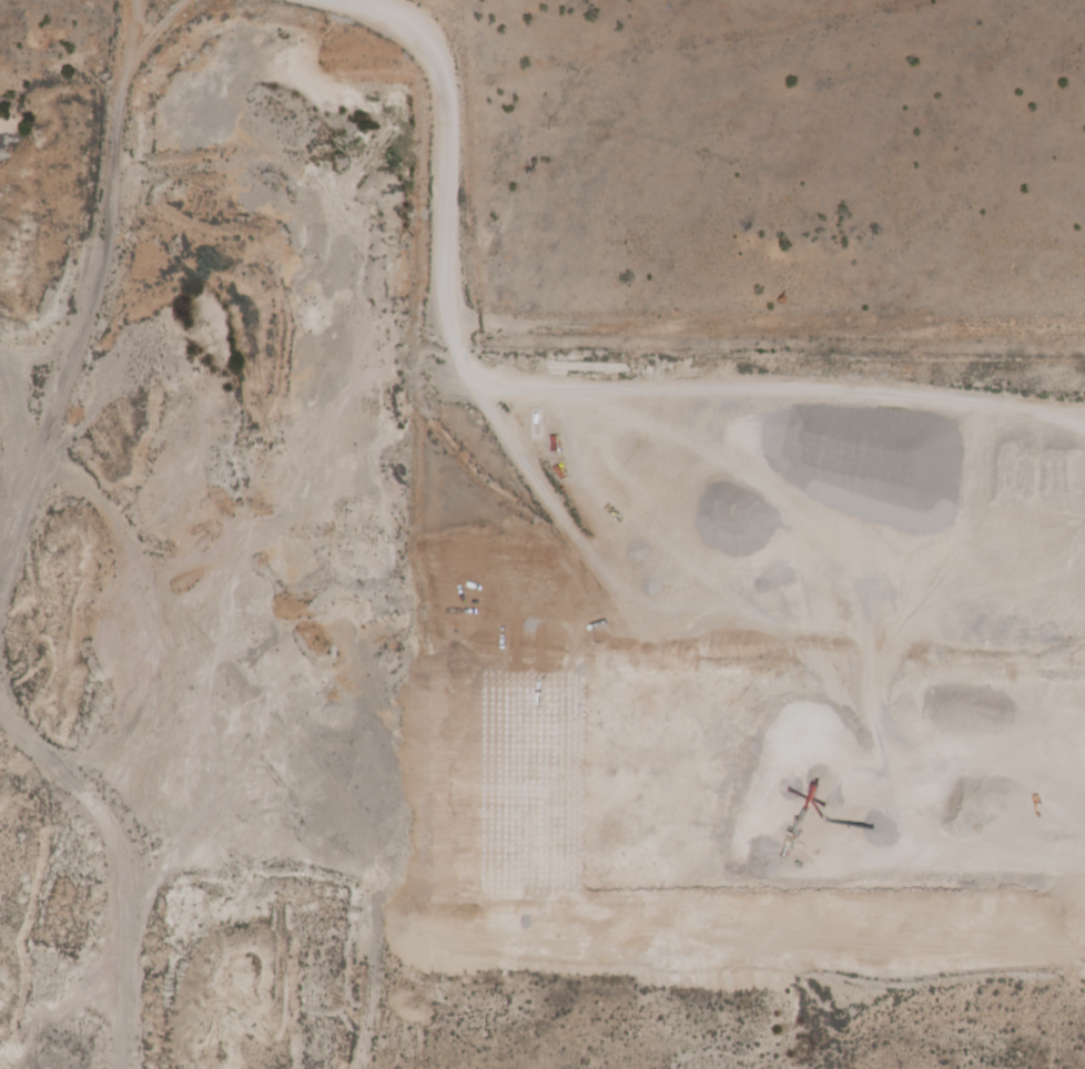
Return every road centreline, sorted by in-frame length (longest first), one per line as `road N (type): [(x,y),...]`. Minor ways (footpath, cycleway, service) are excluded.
road 1 (residential): [(283,1068),(264,26)]
road 2 (residential): [(425,0),(264,26),(177,0)]

